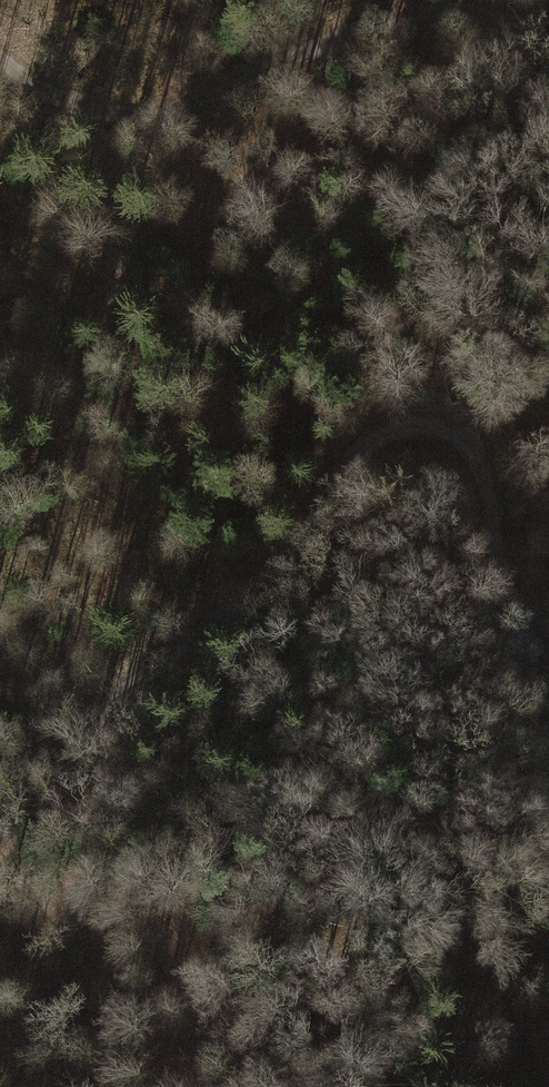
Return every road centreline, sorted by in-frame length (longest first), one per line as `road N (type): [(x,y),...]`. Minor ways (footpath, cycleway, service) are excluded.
road 1 (track): [(0,786),(266,582),(347,452),(407,419),(445,426),(472,462),(524,625),(548,673)]
road 2 (track): [(548,39),(528,23),(409,8),(134,123),(75,108),(0,63)]

